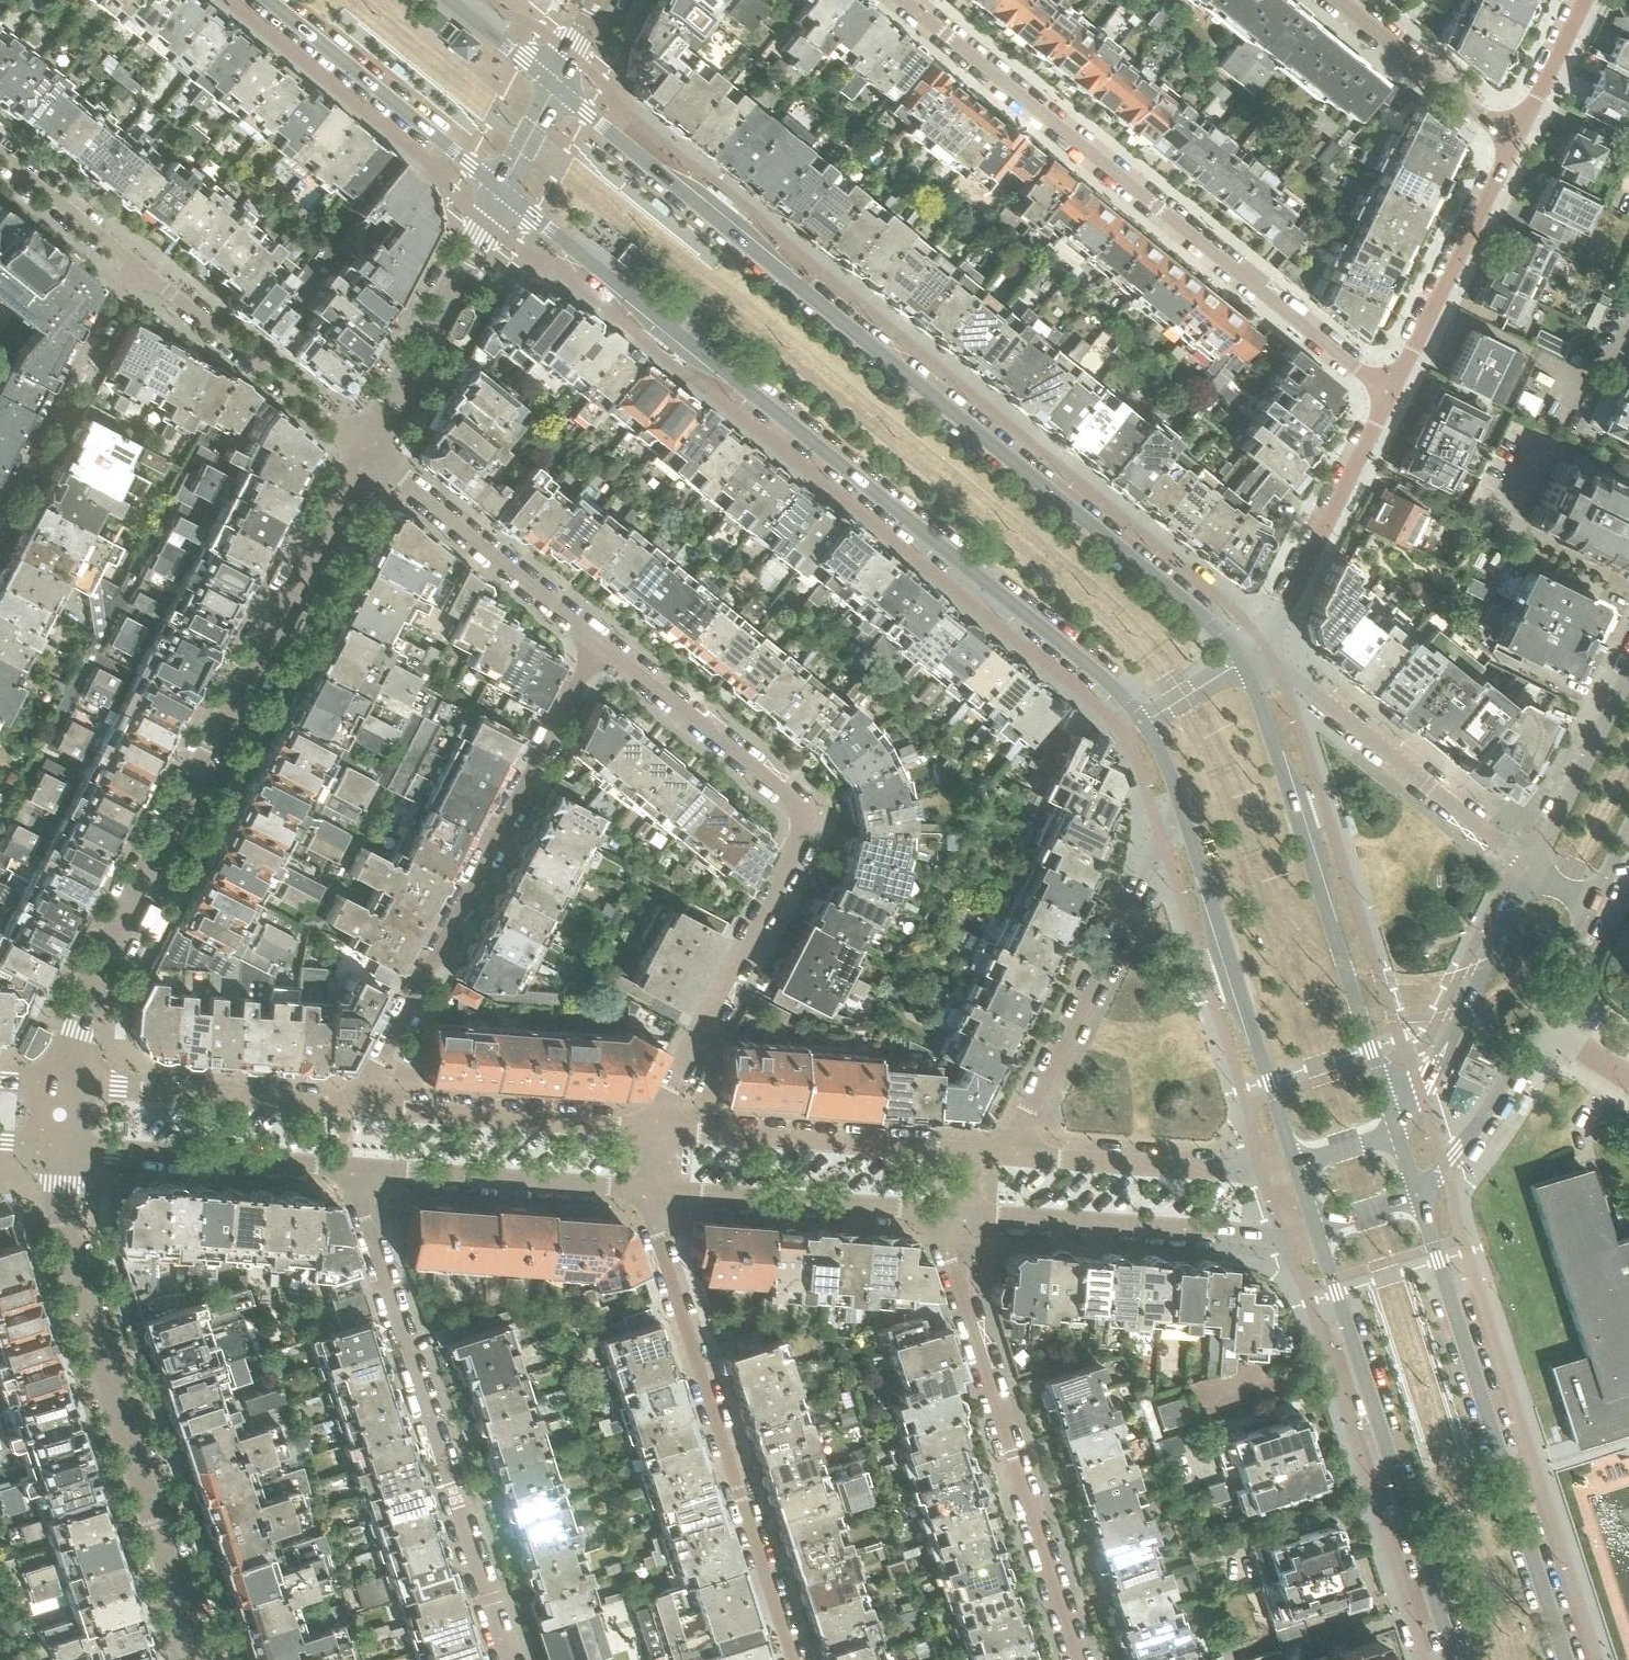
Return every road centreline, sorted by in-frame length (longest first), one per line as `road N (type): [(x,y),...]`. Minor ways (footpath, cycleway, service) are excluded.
road 1 (tertiary): [(1243,664),(1202,616),(557,90)]
road 2 (tertiary): [(503,188),(1091,666),(1147,725)]
road 3 (residential): [(60,1086),(90,982),(367,455)]
road 4 (residential): [(597,642),(801,804),(806,824),(650,1132)]
road 5 (residential): [(1384,395),(905,0)]
road 6 (residential): [(198,1659),(50,1188),(56,1144)]
road 7 (residential): [(597,642),(357,1109)]
road 8 (residential): [(507,1659),(352,1166)]
road 9 (residential): [(795,1659),(647,1189)]
road 10 (tertiary): [(1398,1131),(1243,664)]
road 11 (tertiary): [(1569,1659),(1418,1193)]
road 12 (residential): [(1077,1659),(954,1255),(972,1213)]
road 13 (tertiary): [(1317,1225),(1453,1659)]
road 14 (residential): [(1193,839),(1154,859),(1011,1138),(994,1154)]
road 15 (residential): [(1533,869),(1311,690),(1243,664)]
road 16 (residential): [(972,1213),(1283,1237),(1317,1225)]
road 17 (residential): [(994,1154),(650,1132)]
road 18 (tertiary): [(1193,839),(1297,1162)]
road 19 (residential): [(647,1189),(972,1213)]
road 20 (residential): [(1297,1162),(1226,1175),(994,1154)]
road 21 (residential): [(1243,664),(1384,395)]
road 22 (residential): [(132,264),(367,455)]
road 23 (residential): [(367,455),(503,188)]
road 24 (tertiary): [(271,0),(503,188)]
road 25 (residential): [(357,1109),(60,1086)]
road 26 (residential): [(56,1144),(352,1166)]
road 27 (residential): [(367,455),(597,642)]
road 28 (residential): [(352,1166),(647,1189)]
road 29 (residential): [(1533,869),(1398,1131)]
road 30 (residential): [(650,1132),(357,1109)]
road 31 (residential): [(0,520),(132,264)]
road 32 (residential): [(1384,395),(1512,140)]
road 33 (residential): [(1339,0),(1512,140)]
road 34 (residential): [(1628,672),(1533,869)]
road 35 (residential): [(1418,1193),(1505,1084),(1538,1021)]
road 36 (residential): [(0,157),(132,264)]
road 37 (residential): [(1512,140),(1584,0)]
road 38 (tertiary): [(557,90),(450,0)]
road 39 (residential): [(1538,1021),(1597,902)]
road 40 (tertiary): [(1147,725),(1193,839)]

